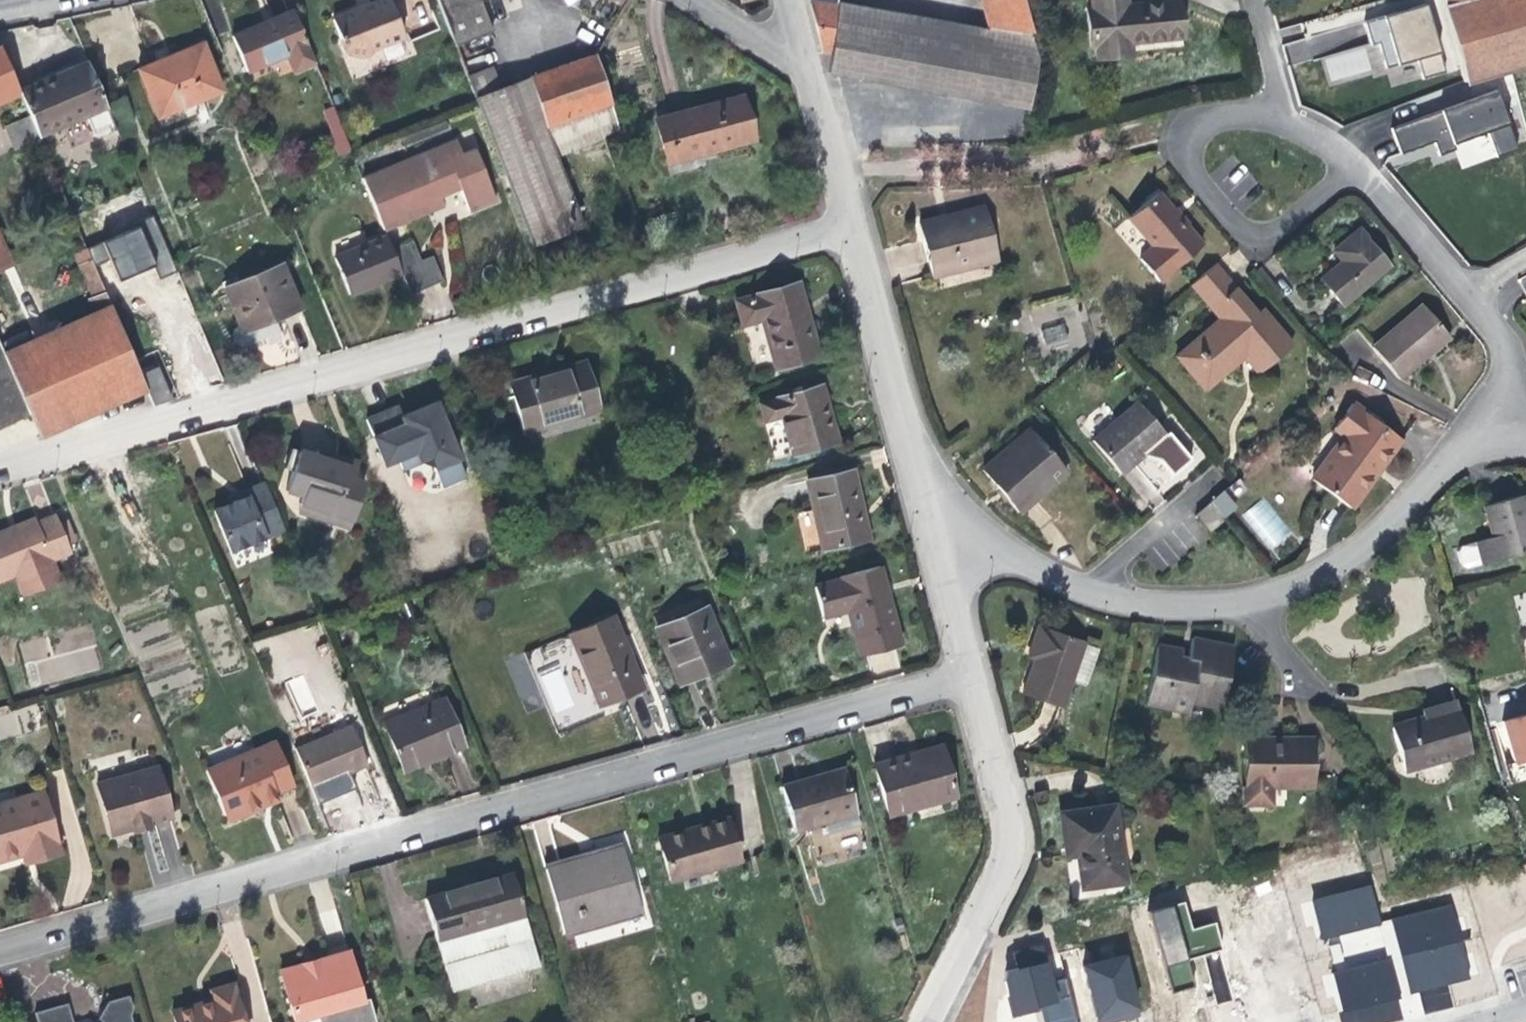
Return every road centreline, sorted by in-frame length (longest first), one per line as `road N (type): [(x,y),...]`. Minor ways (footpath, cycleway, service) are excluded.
road 1 (residential): [(0,948),(970,673)]
road 2 (residential): [(856,229),(0,467)]
road 3 (residential): [(1289,117),(1211,114),(1152,130),(1254,245),(1352,170)]
road 4 (residential): [(928,1021),(1013,843),(970,673)]
road 5 (residential): [(1472,426),(1497,338),(1352,170)]
road 6 (residential): [(934,520),(856,229)]
road 7 (residential): [(1257,596),(1303,585),(1401,514),(1434,464),(1472,426)]
road 8 (residential): [(934,520),(1056,587),(1095,593)]
road 9 (residential): [(856,229),(801,64)]
road 10 (residential): [(1095,593),(1200,609),(1257,596)]
road 11 (residential): [(970,673),(934,520)]
road 12 (residential): [(1095,593),(1207,491)]
road 13 (residential): [(1289,117),(1252,0)]

